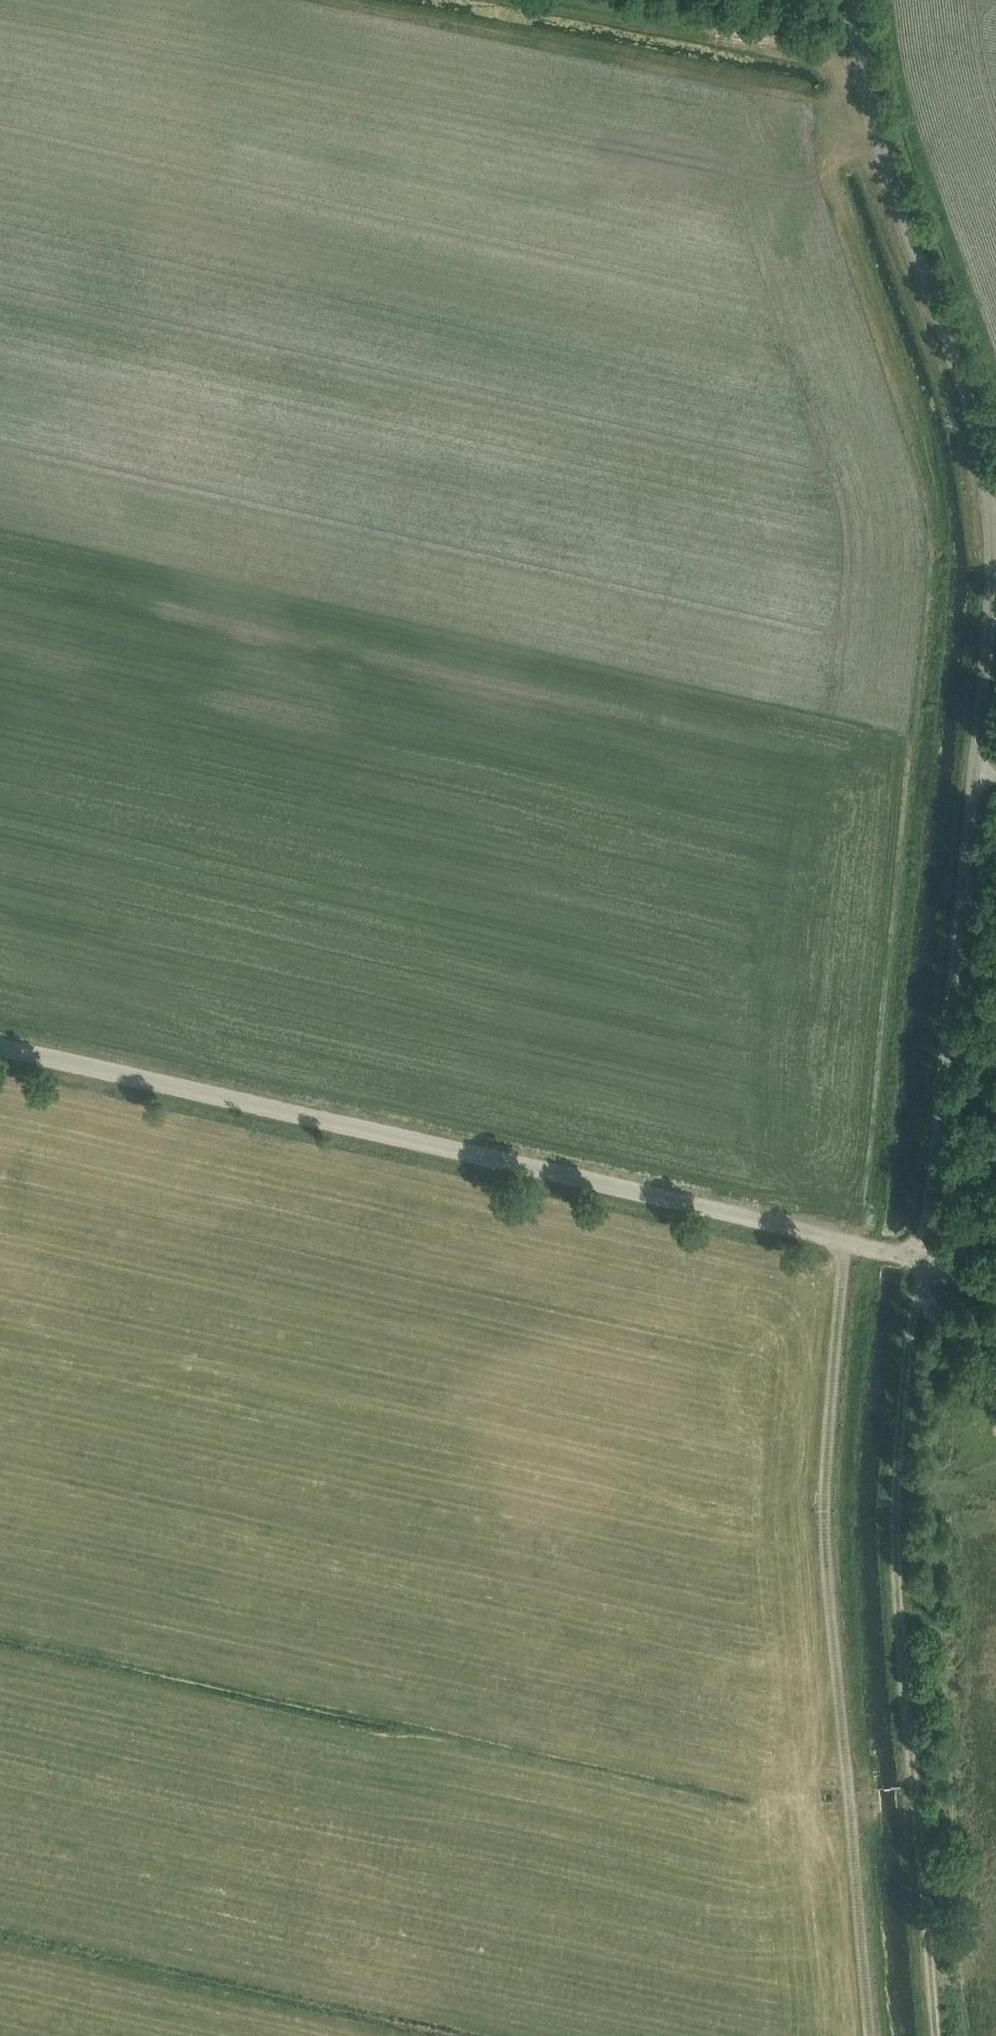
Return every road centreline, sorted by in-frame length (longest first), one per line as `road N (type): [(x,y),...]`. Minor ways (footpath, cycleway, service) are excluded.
road 1 (unclassified): [(922,1258),(983,669),(989,535),(972,429),(860,76),(850,0)]
road 2 (track): [(0,1049),(922,1258)]
road 3 (track): [(922,1258),(896,1462),(895,1547),(937,2035)]

